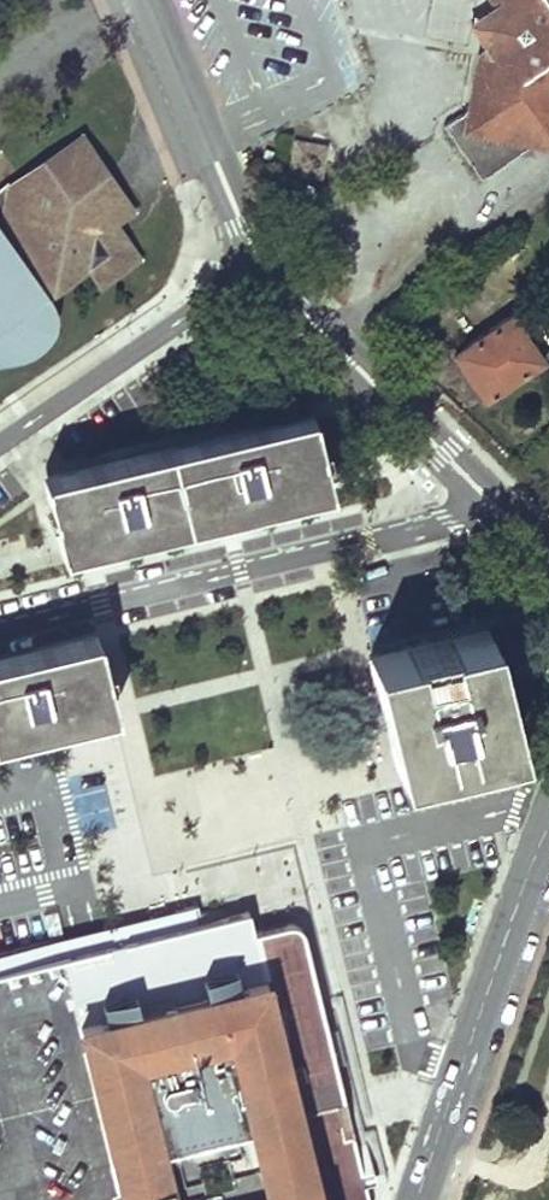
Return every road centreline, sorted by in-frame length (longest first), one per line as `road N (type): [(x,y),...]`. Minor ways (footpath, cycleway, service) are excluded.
road 1 (residential): [(548,562),(238,255)]
road 2 (residential): [(418,1199),(548,805)]
road 3 (residential): [(238,255),(224,286),(0,448)]
road 4 (residential): [(238,255),(241,225),(150,0)]

